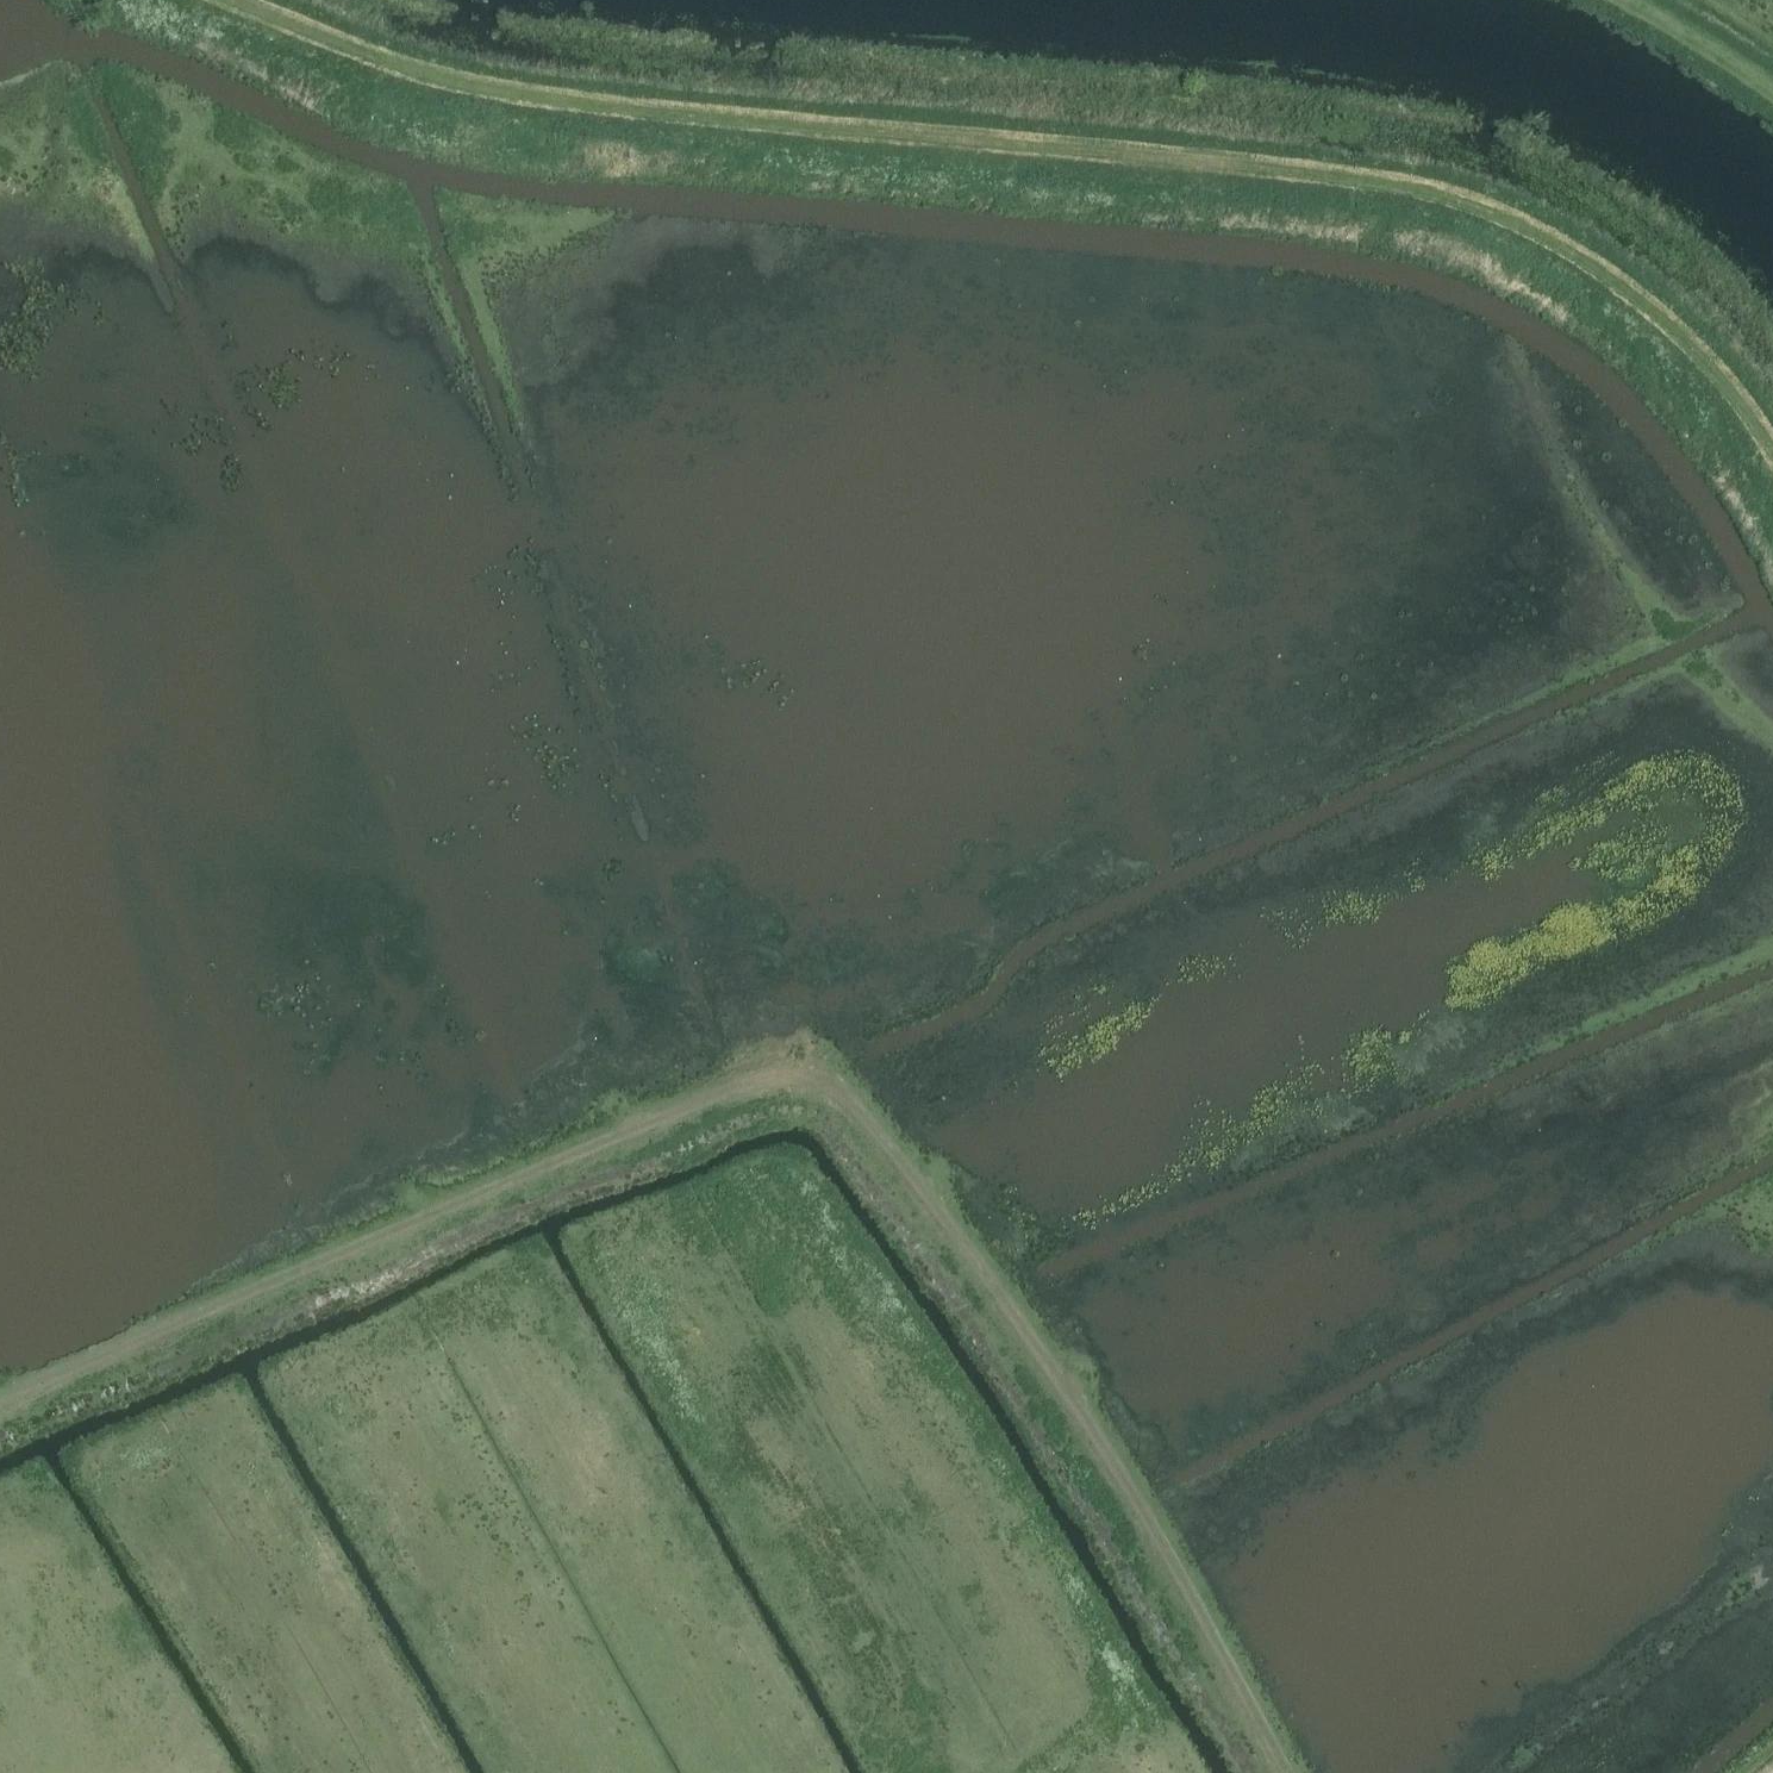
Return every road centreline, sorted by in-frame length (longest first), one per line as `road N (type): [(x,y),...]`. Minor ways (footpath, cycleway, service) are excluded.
road 1 (track): [(0,1402),(748,1085),(788,1077),(830,1088),(864,1112),(907,1169),(1096,1442),(1171,1560),(1281,1772)]
road 2 (track): [(235,0),(390,60),(527,95),(1306,172),(1465,203),(1513,220),(1609,276),(1682,334),(1772,451)]
road 3 (track): [(1772,86),(1638,0)]

